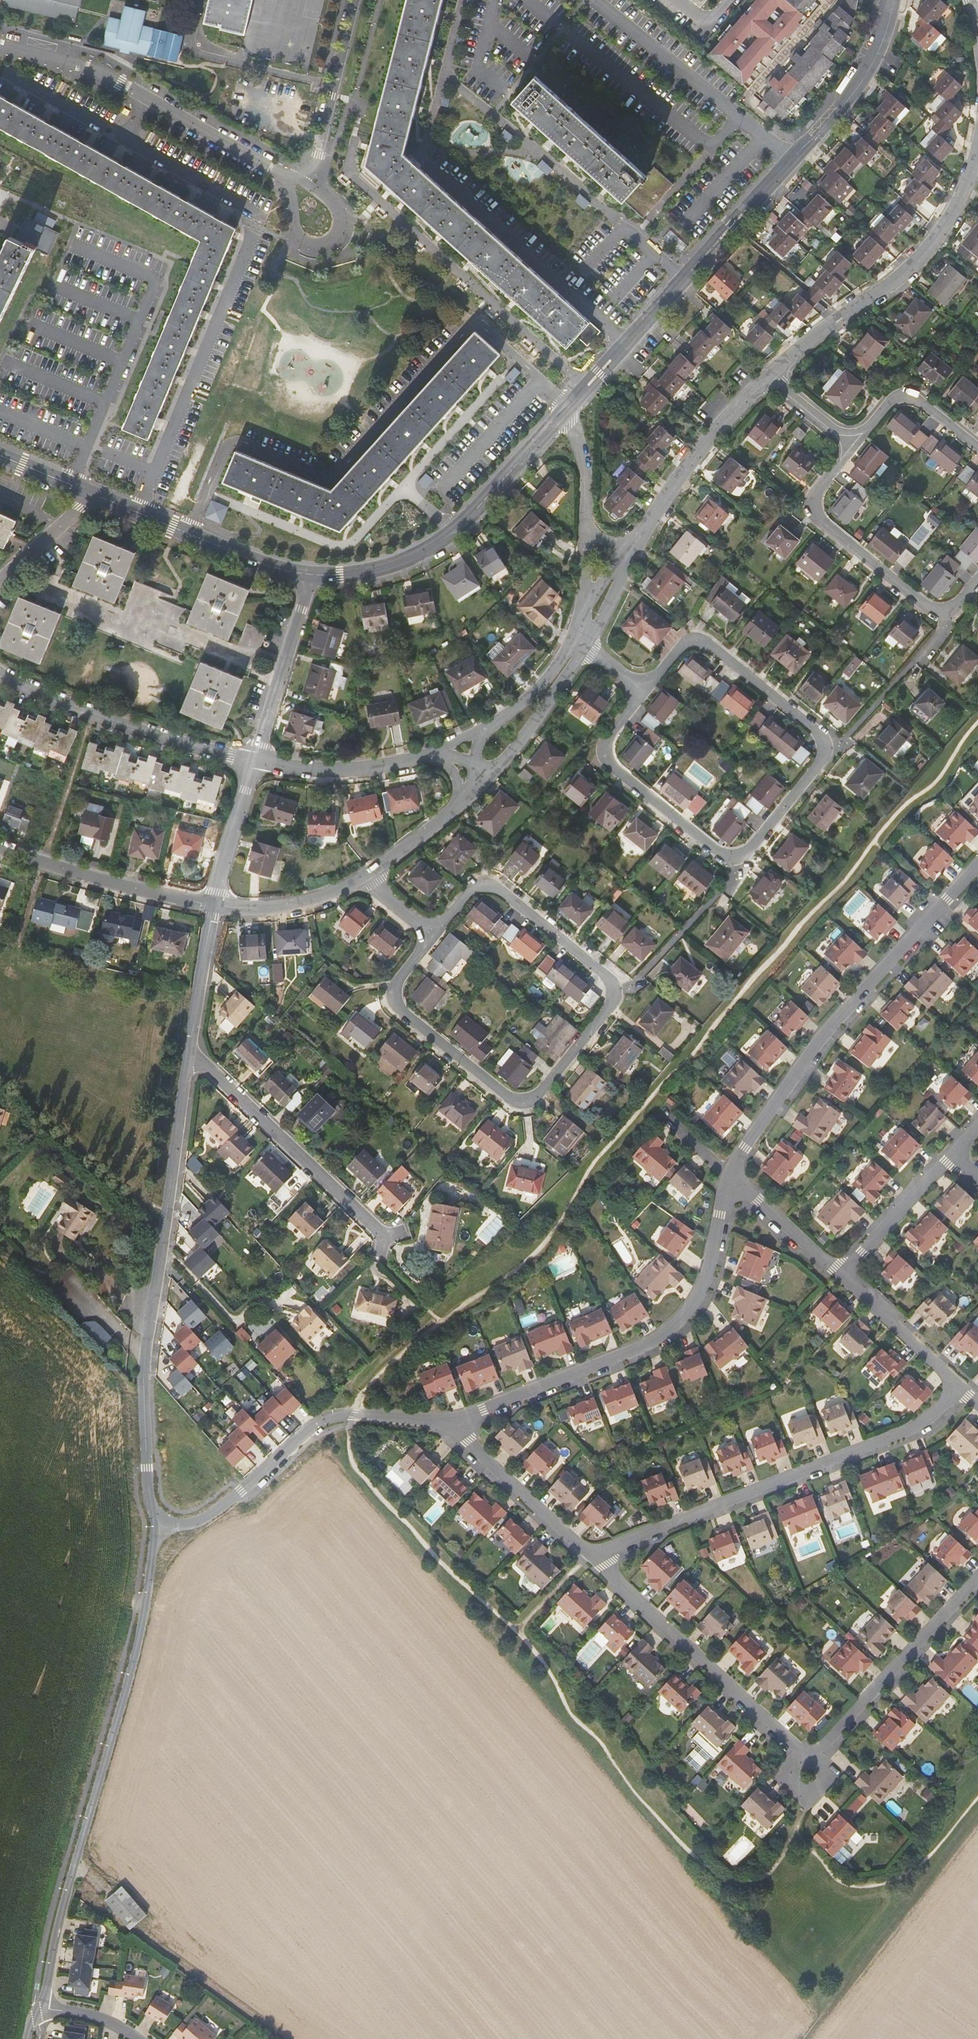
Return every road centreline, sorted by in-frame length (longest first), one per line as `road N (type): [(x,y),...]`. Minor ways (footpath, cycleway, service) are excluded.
road 1 (track): [(350,1426),(357,1470),(517,1630),(574,1718),(711,1872),(754,1884),(797,1834)]
road 2 (residential): [(643,692),(604,740),(606,765),(718,855),(743,854),(823,756),(822,746),(706,645),(678,650)]
road 3 (residential): [(429,936),(467,892),(498,891),(604,978),(611,1003),(534,1098),(518,1101),(398,1010),(392,986)]
road 4 (residential): [(892,0),(877,50),(846,100),(564,412)]
road 5 (residential): [(156,1522),(148,1591),(39,2010)]
road 6 (residential): [(965,1386),(921,1425),(618,1542),(598,1562)]
road 7 (residential): [(454,1426),(656,1337),(694,1302),(731,1172)]
road 8 (residential): [(731,1172),(817,1037),(977,864)]
road 9 (residential): [(454,1426),(353,1415),(322,1420),(197,1522),(156,1522)]
road 10 (residential): [(977,148),(937,239),(766,378)]
road 11 (residential): [(564,412),(433,546),(367,572),(309,574)]
road 12 (residential): [(279,174),(51,55),(0,43)]
road 13 (residential): [(849,447),(813,497),(813,515),(928,609),(950,610),(977,575)]
road 14 (track): [(798,2038),(977,1814)]
road 15 (residential): [(800,1762),(598,1562)]
road 16 (residential): [(156,1522),(144,1418),(161,1252)]
road 17 (residential): [(254,761),(140,731),(0,671)]
road 18 (residential): [(382,1238),(189,1052)]
road 19 (residential): [(977,1578),(813,1763)]
road 20 (track): [(797,1834),(839,1881),(872,1886),(934,1852),(977,1797)]
road 21 (residential): [(309,574),(262,564),(96,494)]
road 22 (residential): [(214,905),(0,848)]
road 23 (residential): [(766,378),(639,538)]
road 24 (residential): [(161,1252),(189,1052)]
road 25 (residential): [(598,1562),(454,1426)]
road 26 (residential): [(309,574),(254,761)]
road 27 (residential): [(355,0),(312,179)]
road 28 (residential): [(429,755),(356,767),(254,761)]
road 29 (residential): [(977,449),(904,397),(889,399),(849,447)]
road 30 (residential): [(844,1275),(965,1386)]
road 31 (residential): [(844,1275),(949,1157)]
road 32 (residential): [(578,642),(575,662),(493,769)]
road 33 (residential): [(731,1172),(844,1275)]
road 34 (residential): [(361,877),(292,902),(214,905)]
road 35 (residential): [(254,761),(214,905)]
road 36 (residential): [(189,1052),(214,905)]
road 37 (residential): [(263,1298),(232,1318),(161,1252)]
road 38 (residential): [(466,797),(361,877)]
road 39 (residential): [(96,494),(0,581)]

